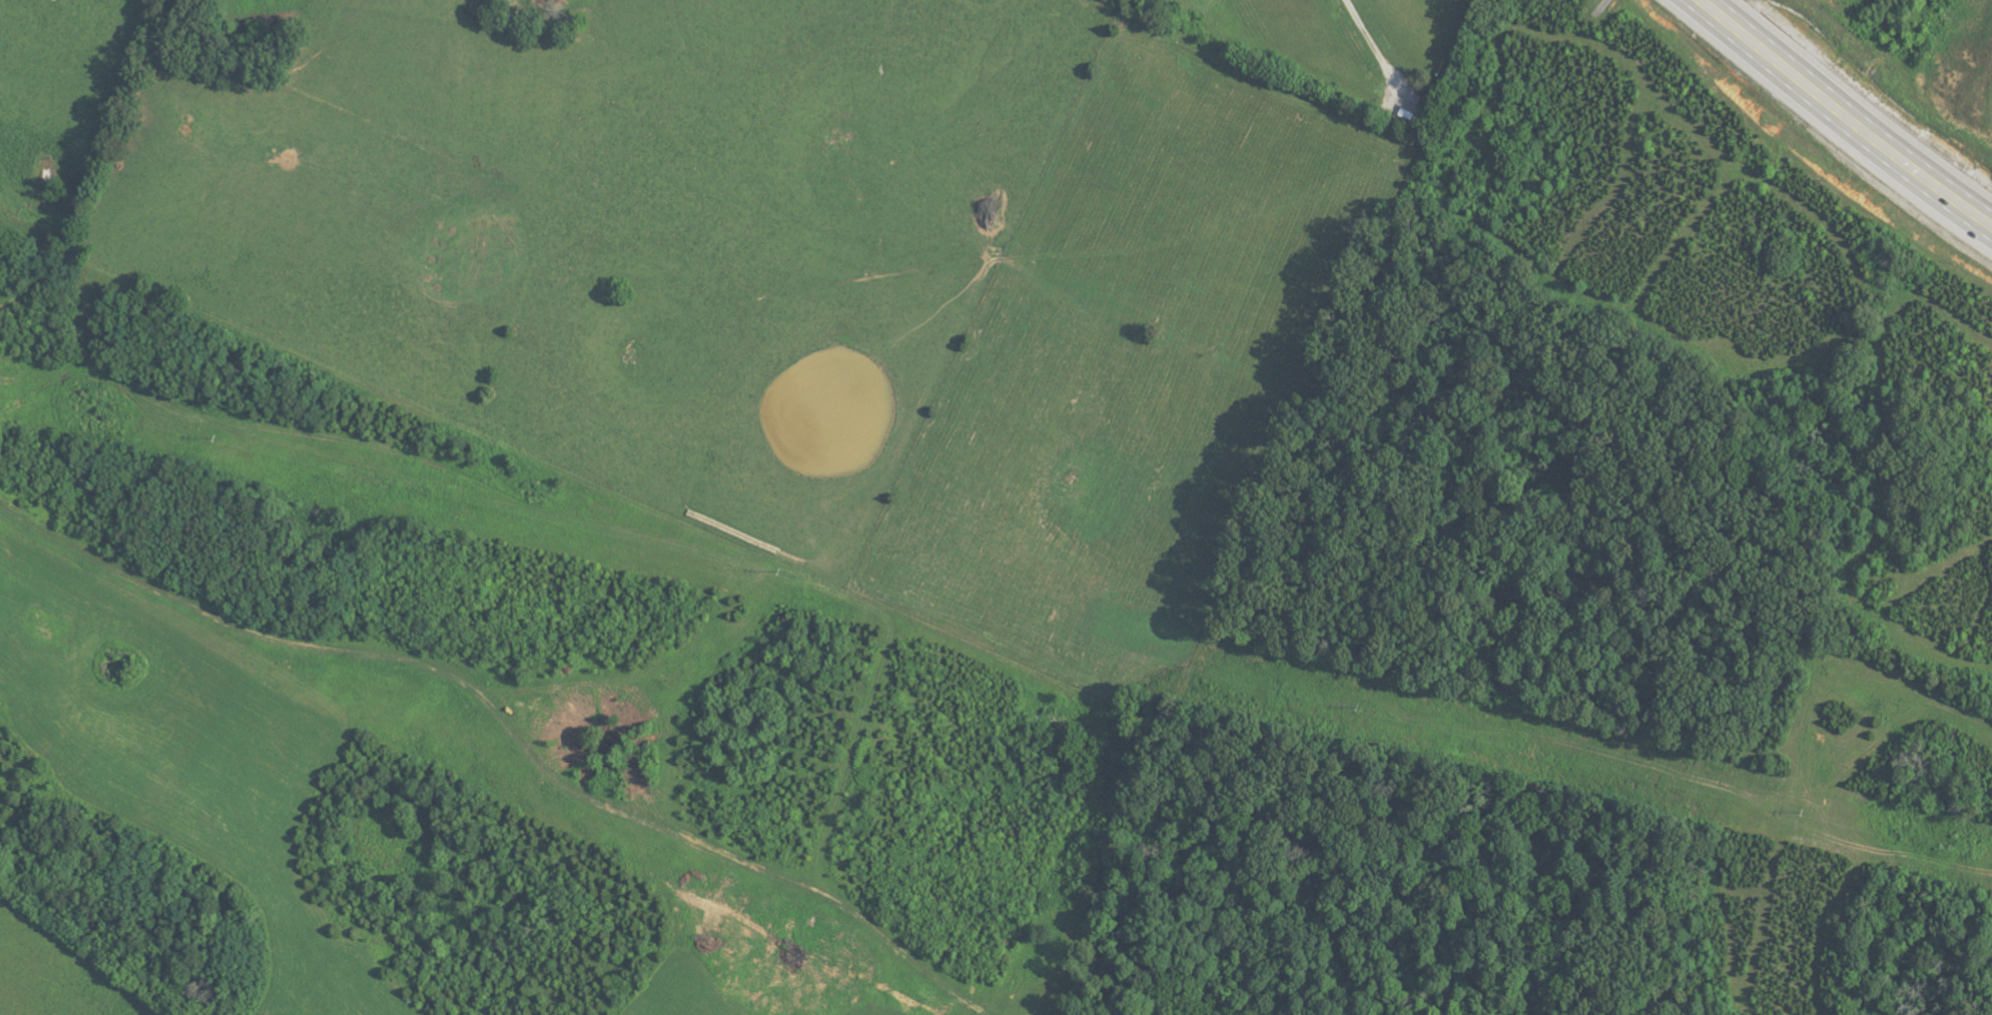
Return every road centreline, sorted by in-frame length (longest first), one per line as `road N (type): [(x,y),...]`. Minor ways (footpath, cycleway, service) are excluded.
road 1 (trunk): [(1991,228),(1700,0)]

